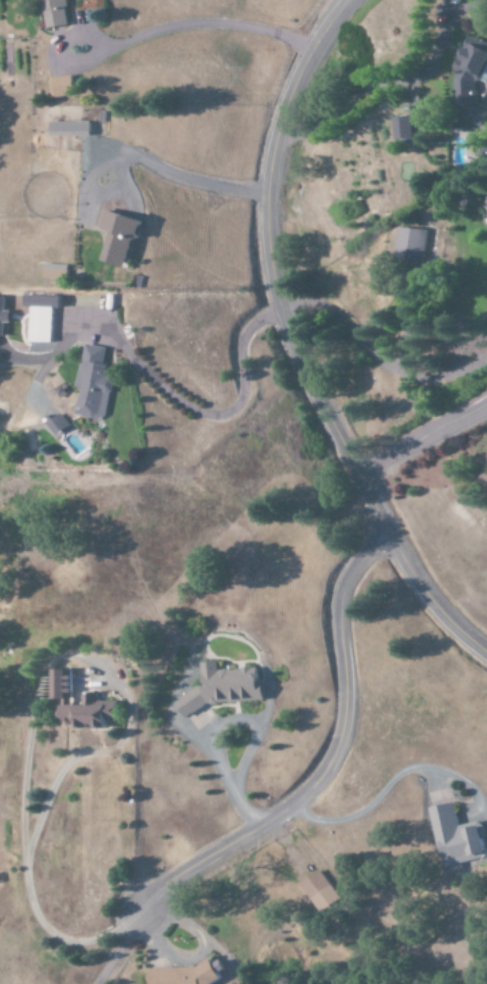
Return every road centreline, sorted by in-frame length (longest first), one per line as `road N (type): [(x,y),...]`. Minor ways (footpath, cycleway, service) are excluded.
road 1 (residential): [(486,658),(447,625),(412,580),(290,346),(269,281),(262,248),(269,144),(303,59),(345,0)]
road 2 (residential): [(387,535),(356,561),(338,598),(343,724),(320,778),(290,806),(168,882),(140,916)]

